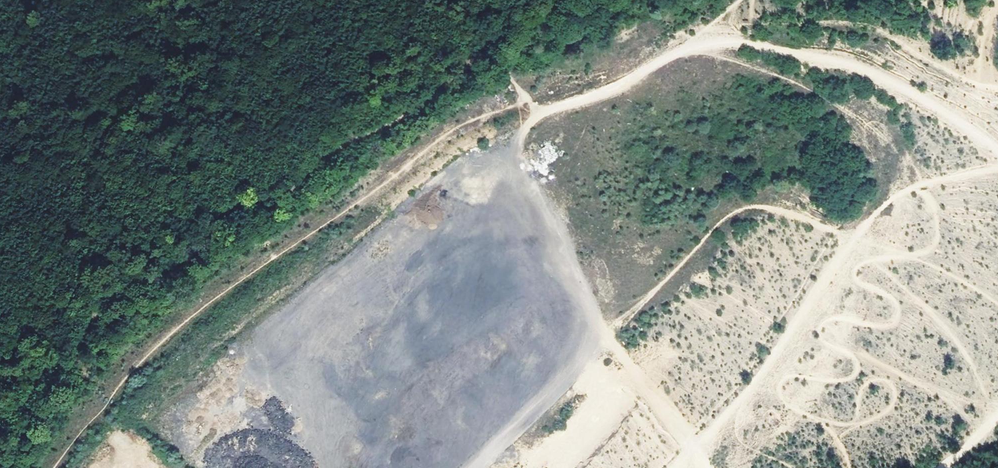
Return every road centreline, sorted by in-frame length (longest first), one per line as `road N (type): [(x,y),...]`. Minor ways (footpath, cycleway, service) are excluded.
road 1 (track): [(0,412),(150,256),(193,240),(508,29)]

